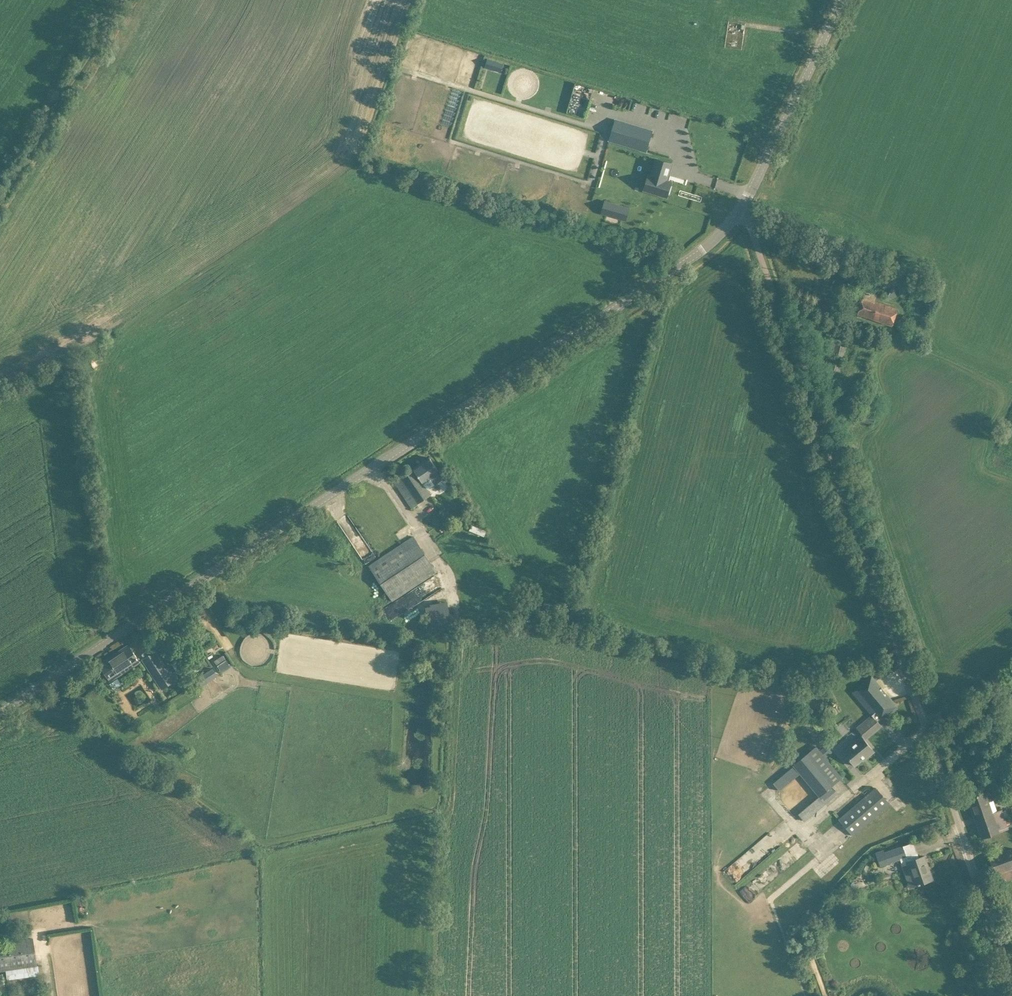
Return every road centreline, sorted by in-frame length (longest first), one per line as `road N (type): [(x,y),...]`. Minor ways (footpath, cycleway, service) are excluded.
road 1 (tertiary): [(0,712),(649,286),(700,251),(743,207)]
road 2 (unclassified): [(1011,976),(743,207)]
road 3 (track): [(122,0),(0,199)]
road 4 (tertiary): [(743,207),(843,0)]

